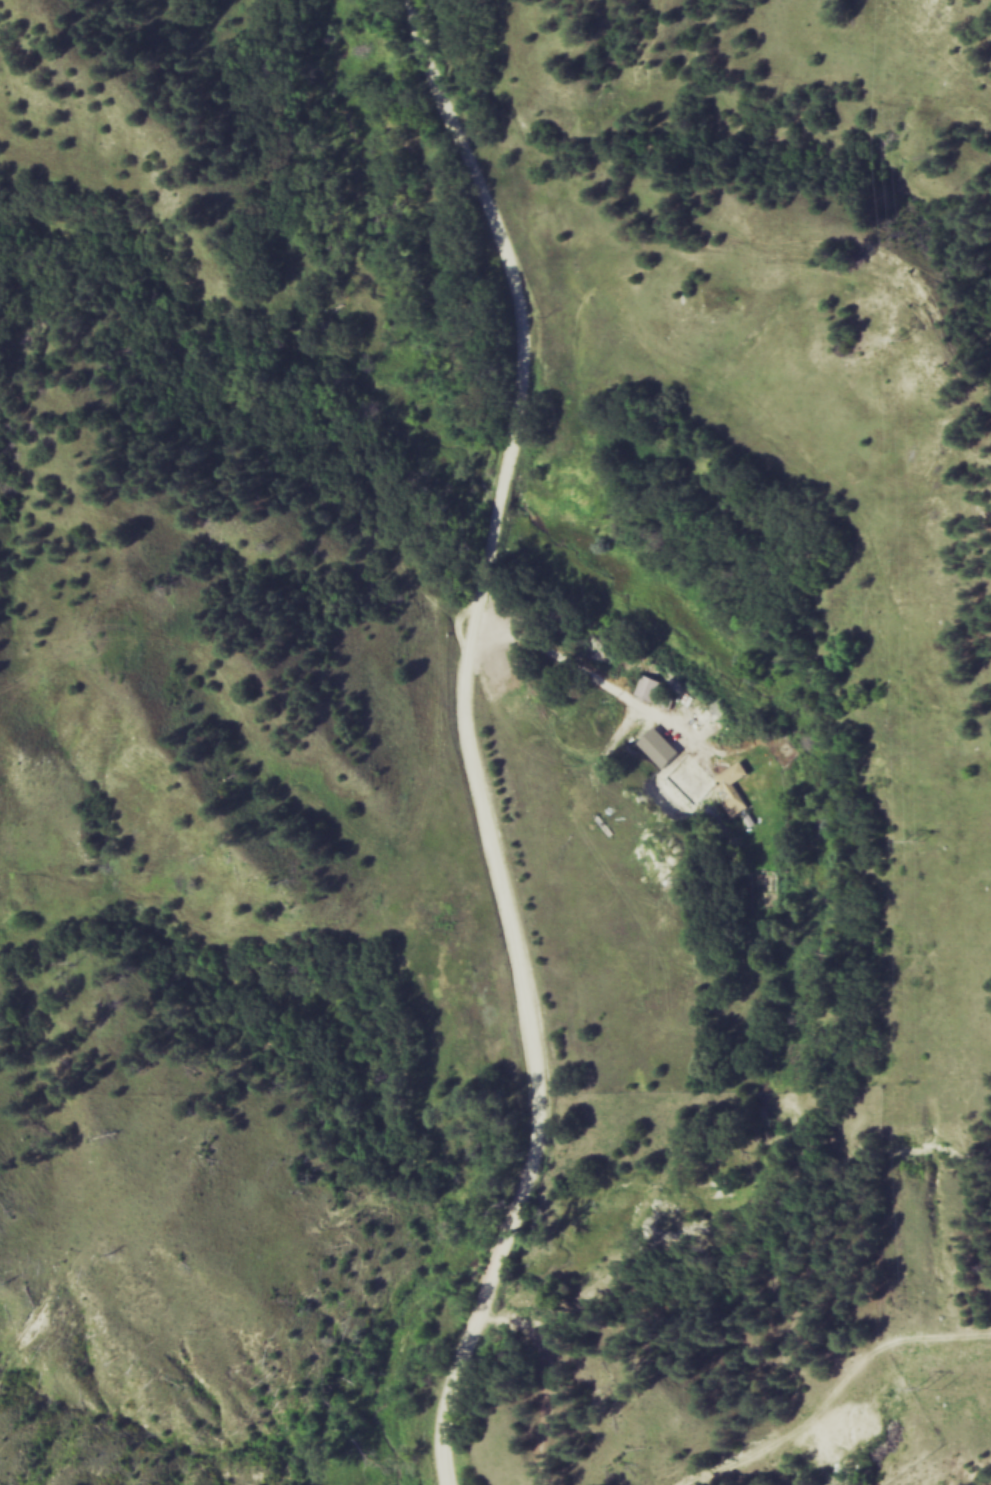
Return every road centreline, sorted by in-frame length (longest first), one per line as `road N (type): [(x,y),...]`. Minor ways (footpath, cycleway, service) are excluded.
road 1 (residential): [(439,1484),(442,1399),(537,1145),(514,957),(461,734),(460,691),(504,469),(520,324),(406,0)]

